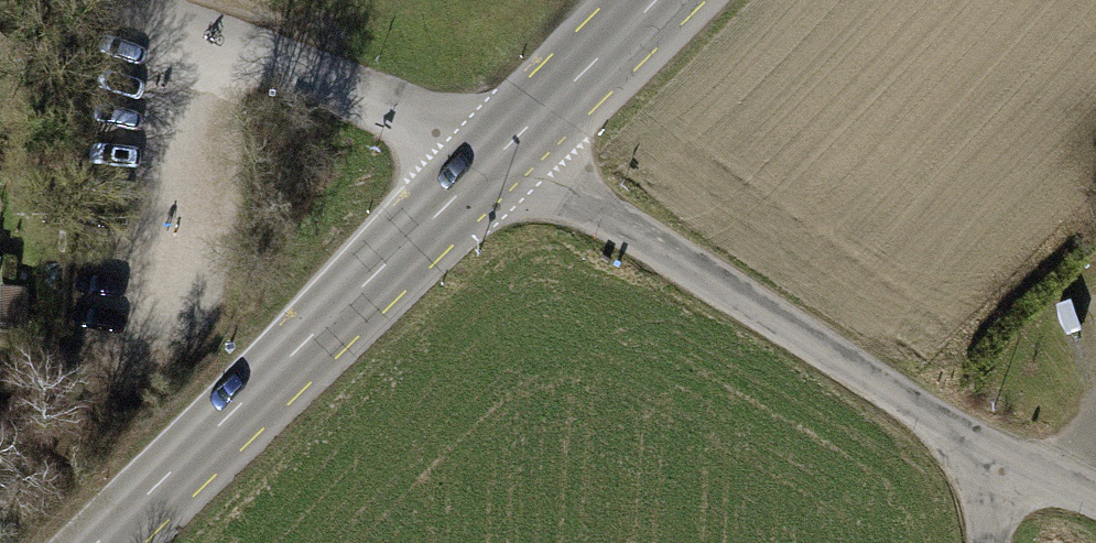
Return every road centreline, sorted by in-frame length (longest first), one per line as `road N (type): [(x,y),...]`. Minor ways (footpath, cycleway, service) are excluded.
road 1 (unclassified): [(501,154),(991,468),(1095,512)]
road 2 (secondary): [(501,154),(100,542)]
road 3 (unclassified): [(106,0),(254,49),(501,154)]
road 4 (secondary): [(657,0),(501,154)]

